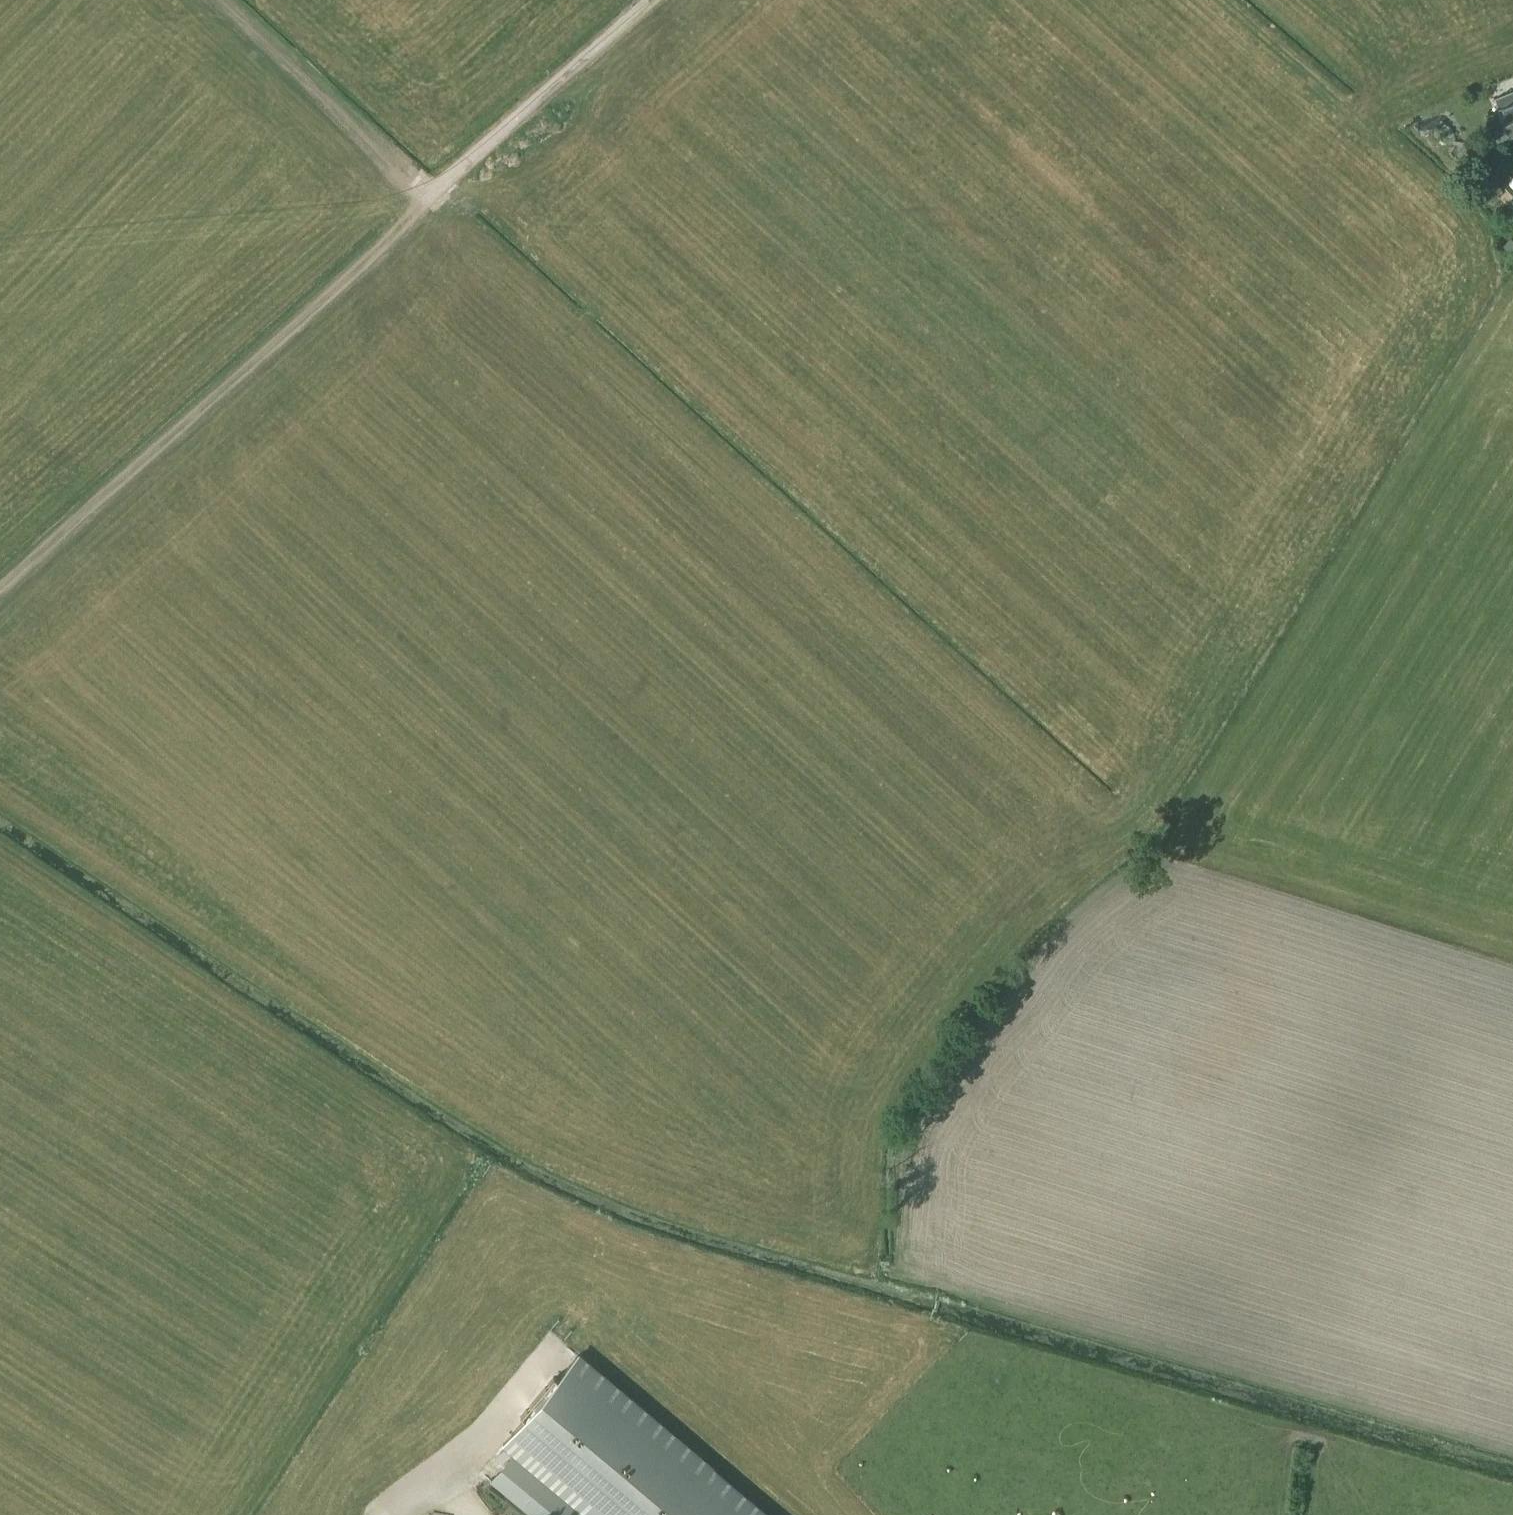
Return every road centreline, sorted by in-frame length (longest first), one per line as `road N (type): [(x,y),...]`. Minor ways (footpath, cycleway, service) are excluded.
road 1 (track): [(0,585),(653,0)]
road 2 (track): [(204,0),(423,202)]

